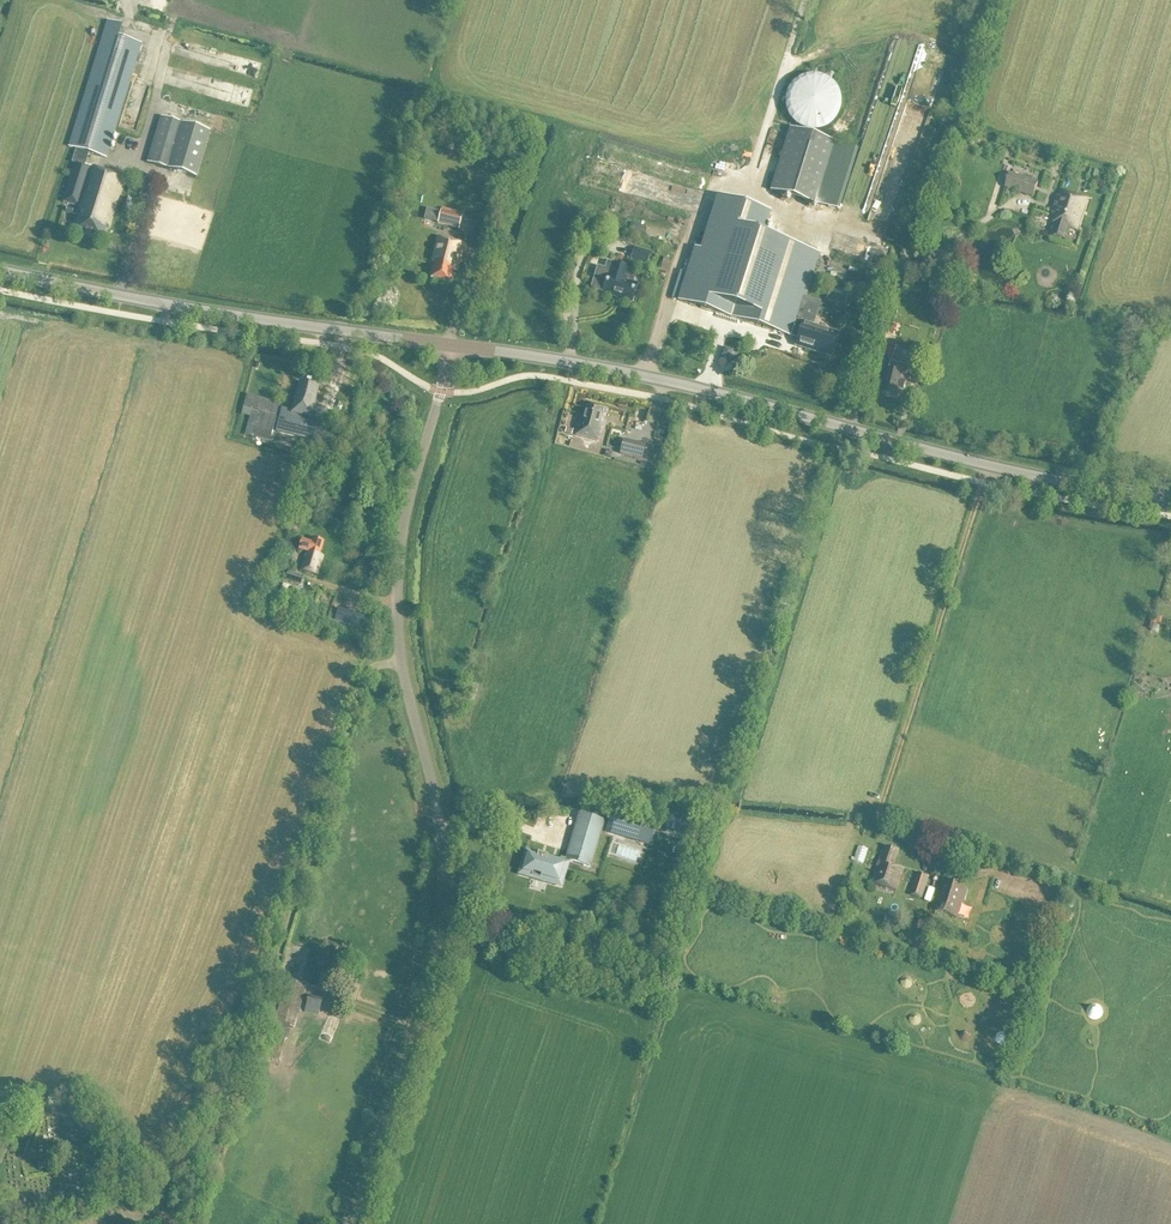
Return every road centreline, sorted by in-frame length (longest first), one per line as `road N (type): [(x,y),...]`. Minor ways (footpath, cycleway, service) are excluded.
road 1 (tertiary): [(350,1223),(438,931),(440,826),(401,662),(397,583),(409,501),(454,347)]
road 2 (secondary): [(454,347),(677,384),(989,466),(1170,501)]
road 3 (secondary): [(454,347),(309,329),(0,272)]
road 4 (track): [(989,466),(880,802),(881,829)]

